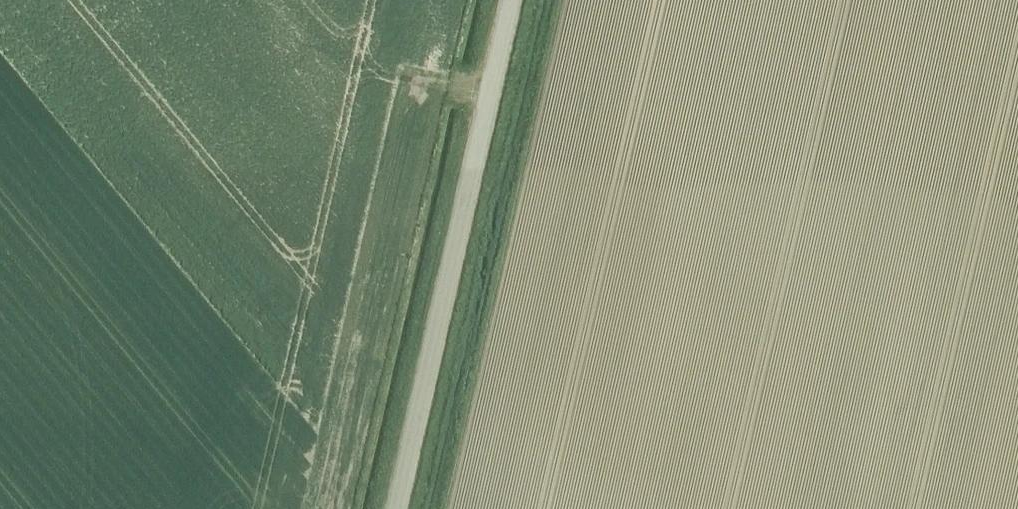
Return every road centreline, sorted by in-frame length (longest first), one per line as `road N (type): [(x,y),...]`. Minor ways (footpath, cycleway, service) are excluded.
road 1 (unclassified): [(393,508),(509,0)]

